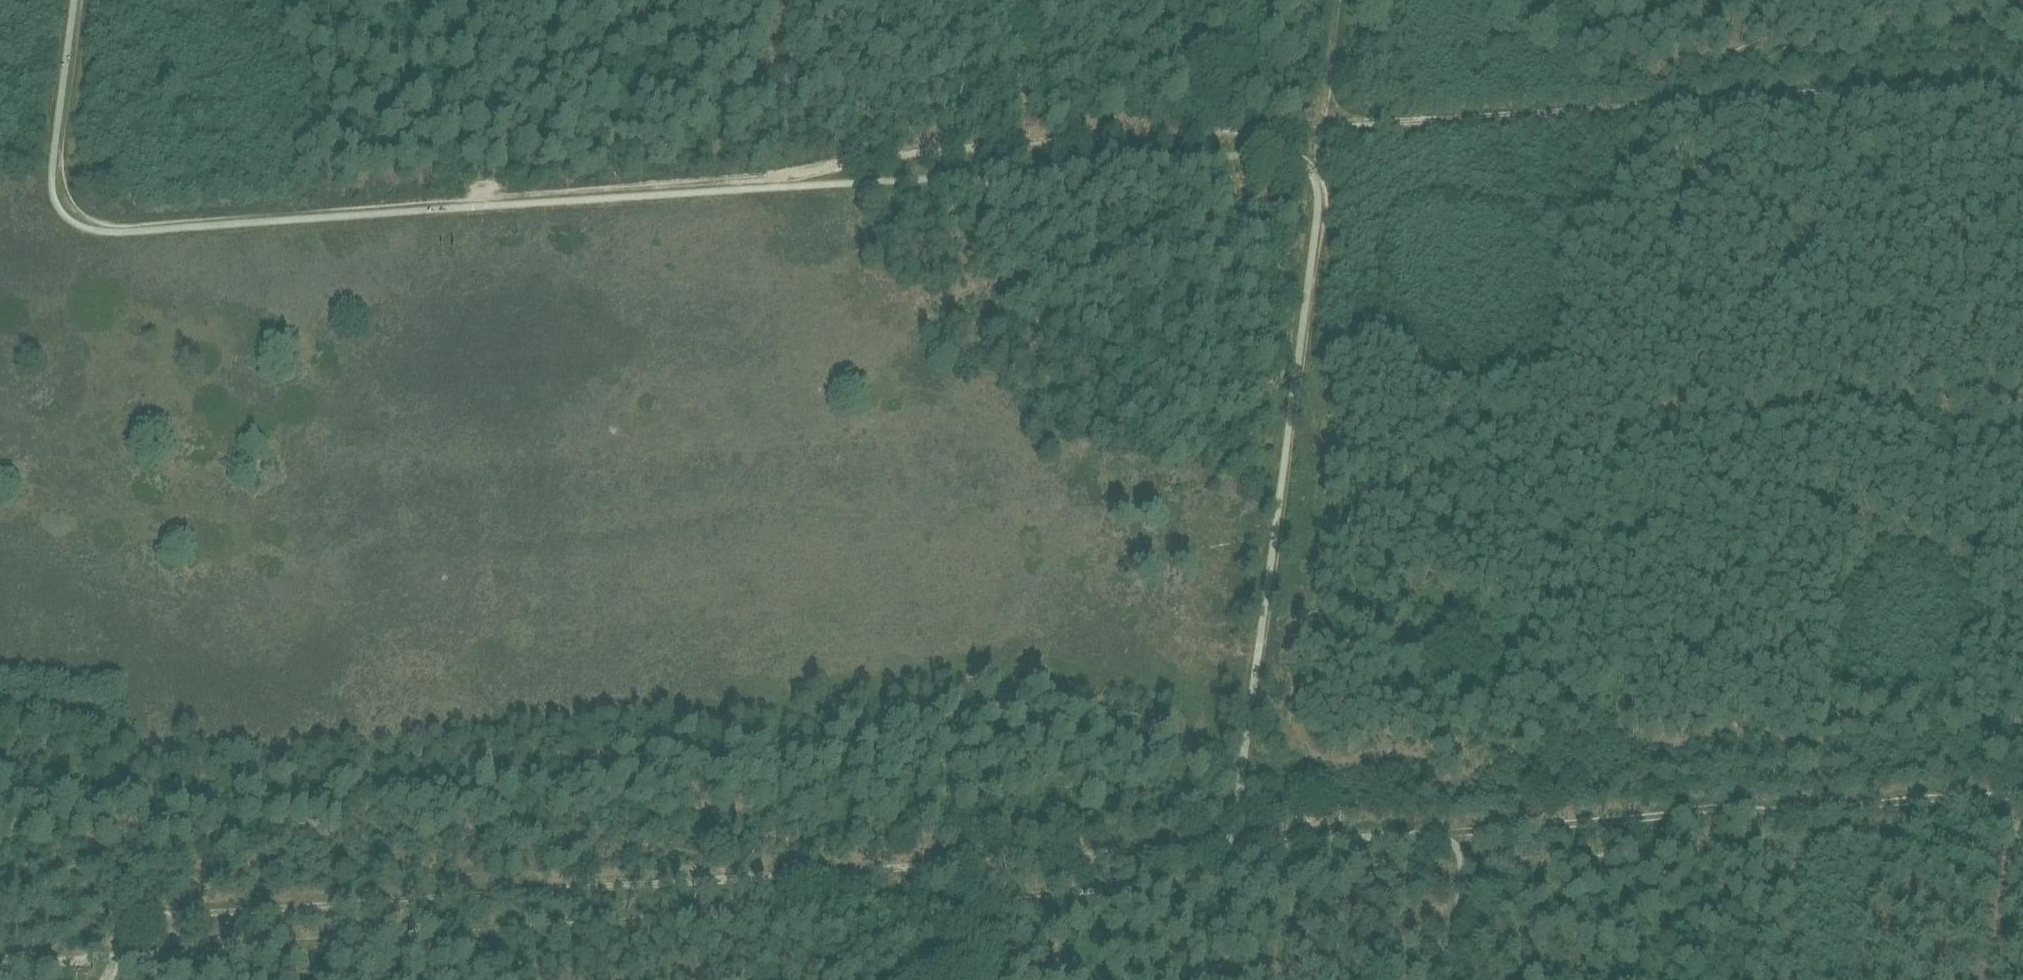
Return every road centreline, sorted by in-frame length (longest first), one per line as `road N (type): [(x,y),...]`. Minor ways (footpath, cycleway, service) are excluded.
road 1 (track): [(86,0),(62,181),(77,210),(109,223),(1322,122)]
road 2 (track): [(1258,841),(146,914),(127,925),(103,979)]
road 3 (track): [(1322,122),(2022,74)]
road 4 (track): [(1438,834),(2022,781)]
road 5 (track): [(1322,122),(1337,0)]

